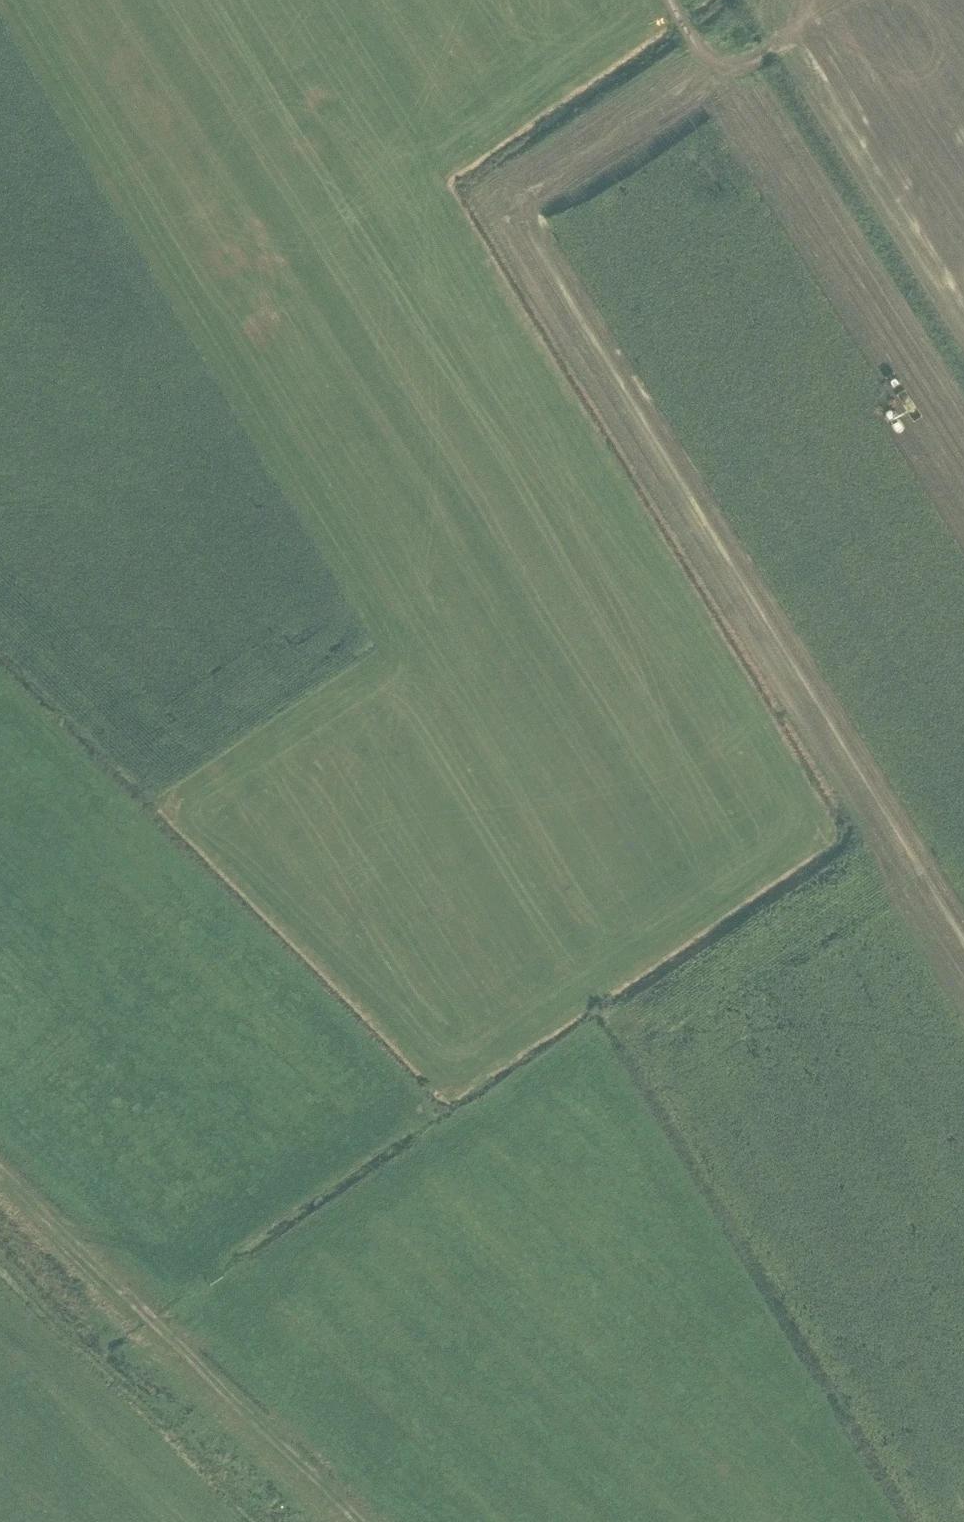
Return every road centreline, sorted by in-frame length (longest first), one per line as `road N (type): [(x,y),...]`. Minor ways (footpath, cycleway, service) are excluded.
road 1 (track): [(672,0),(713,62),(747,68),(778,47)]

